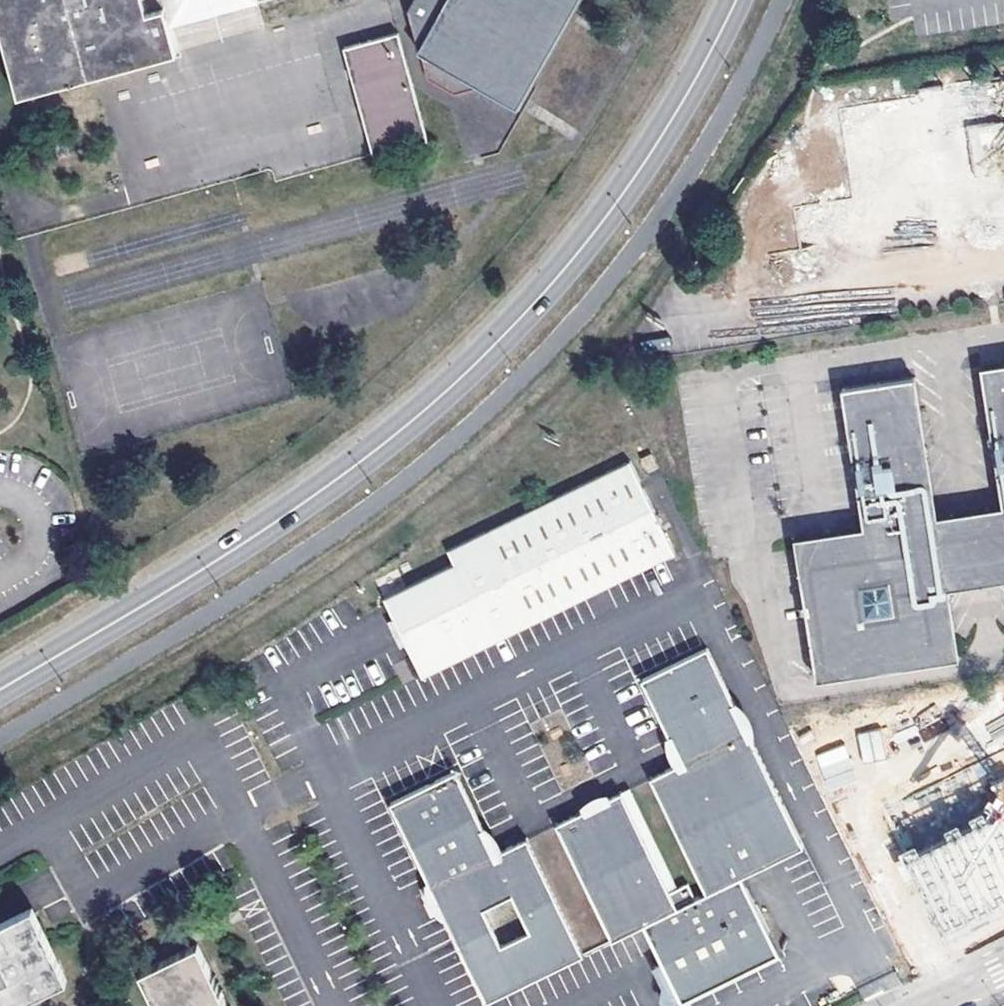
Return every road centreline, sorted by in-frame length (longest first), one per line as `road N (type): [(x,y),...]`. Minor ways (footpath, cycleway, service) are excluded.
road 1 (primary): [(736,0),(630,184),(477,362),(287,514),(0,690)]

